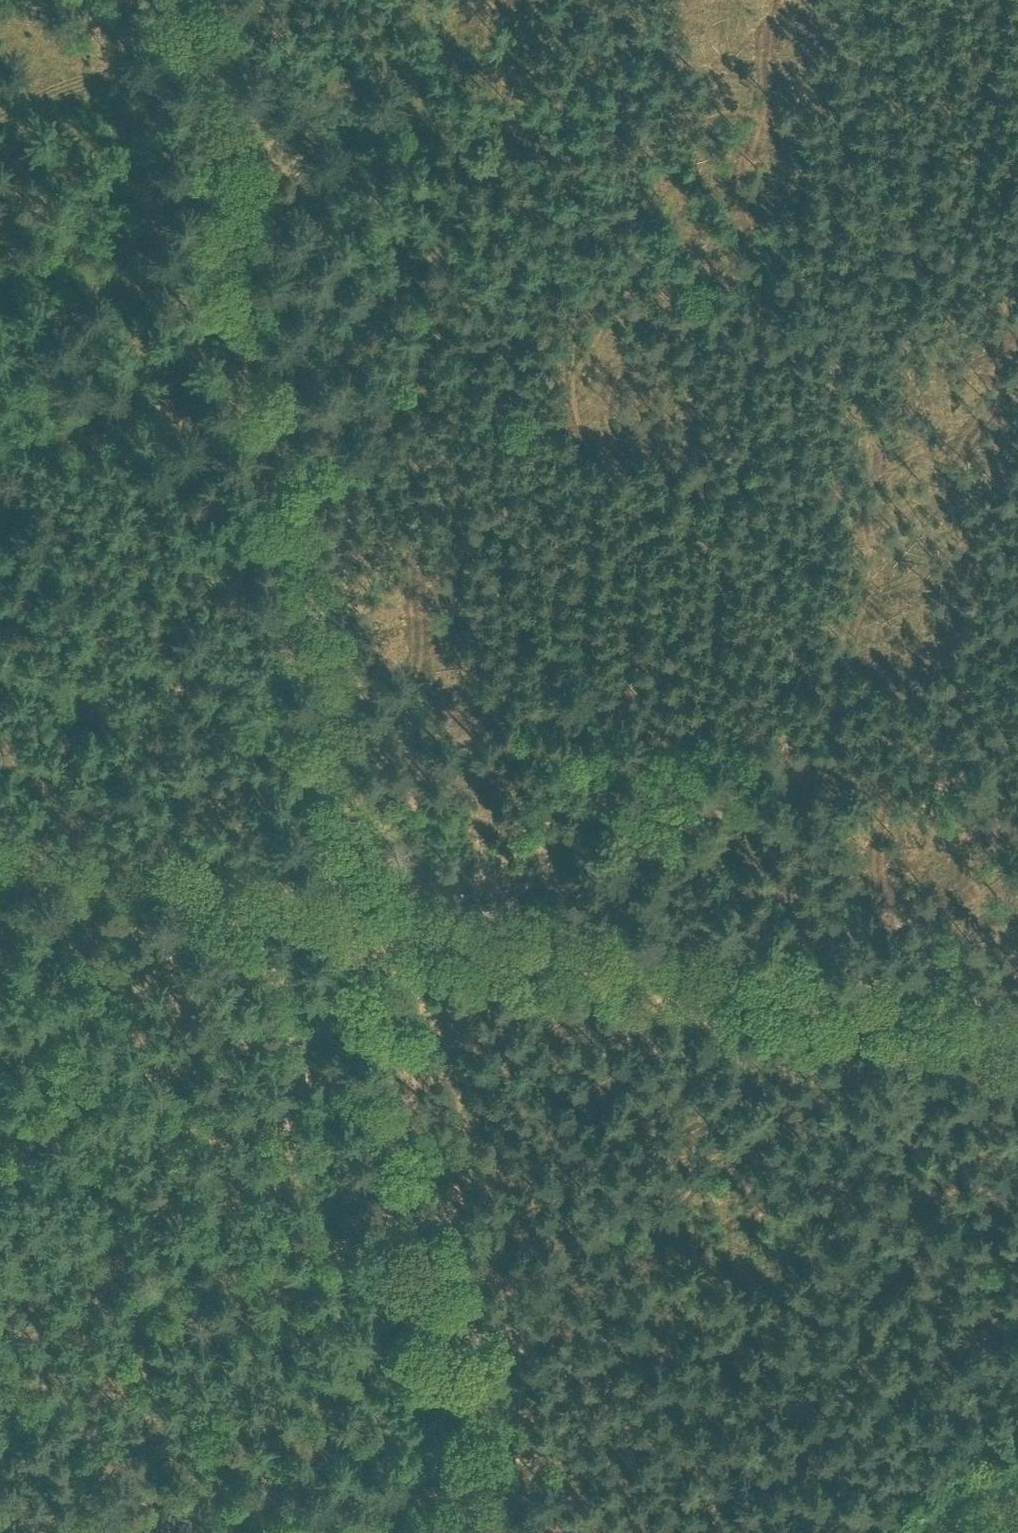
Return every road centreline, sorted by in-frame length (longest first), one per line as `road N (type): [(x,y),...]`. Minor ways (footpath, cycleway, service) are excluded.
road 1 (track): [(477,1532),(361,921),(1017,1034)]
road 2 (track): [(0,867),(361,921),(232,254)]
road 3 (track): [(186,0),(232,254)]
road 4 (track): [(188,1532),(0,1358)]

